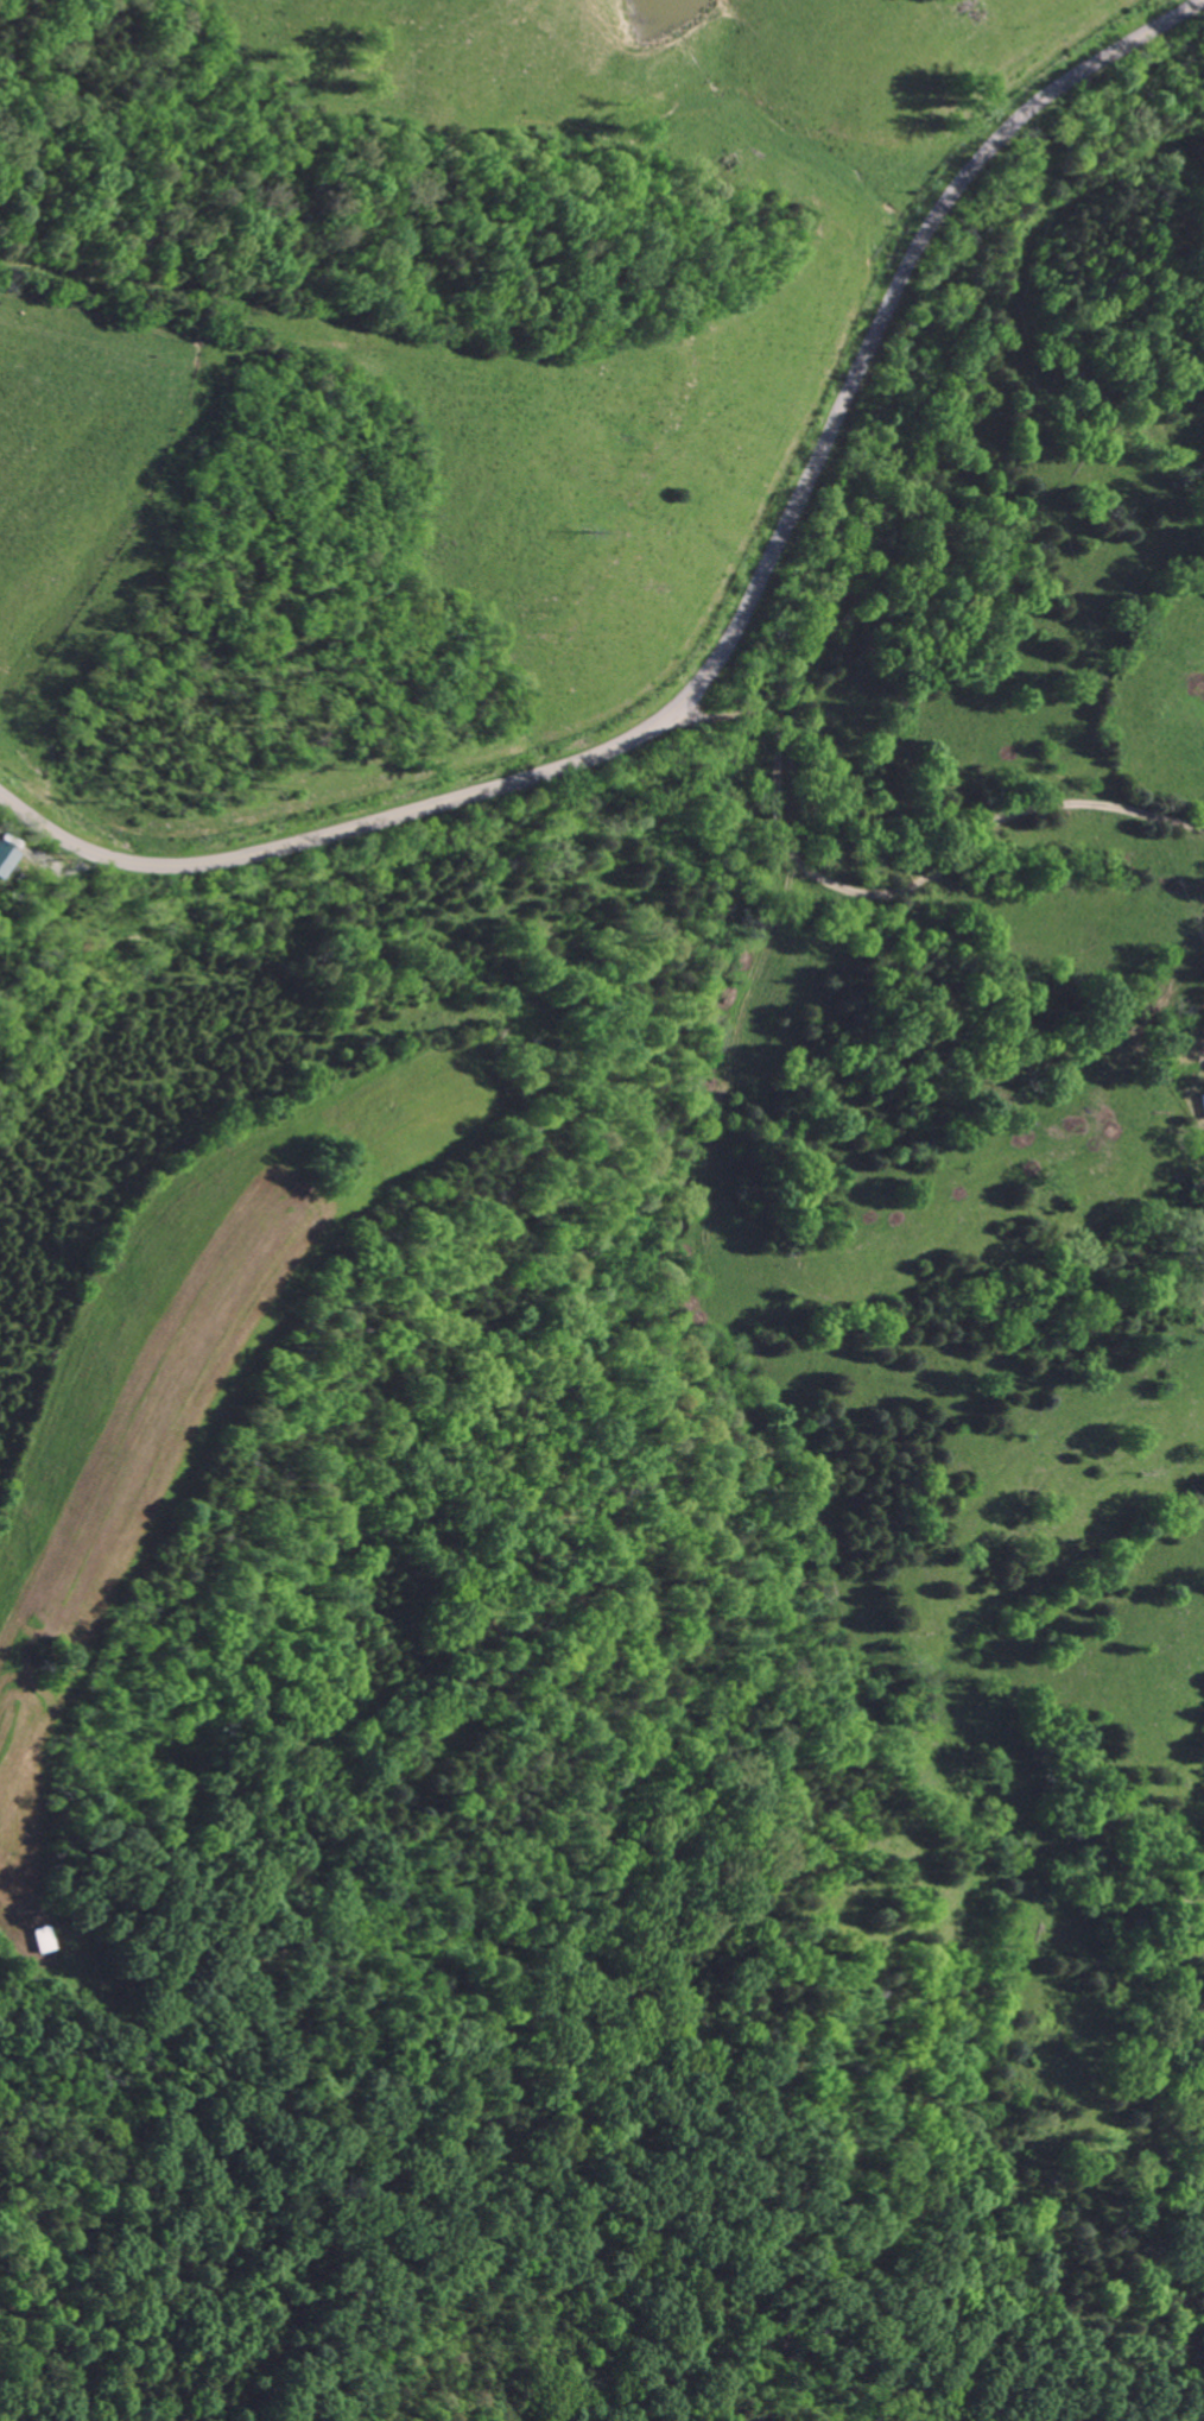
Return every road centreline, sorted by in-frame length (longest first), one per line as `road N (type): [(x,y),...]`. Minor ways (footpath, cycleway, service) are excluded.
road 1 (secondary): [(712,656),(898,274),(942,202),(1038,100),(1197,0)]
road 2 (secondary): [(0,796),(100,854),(139,862),(224,858),(590,754),(657,719),(712,656)]
road 3 (residential): [(1203,762),(1010,771),(895,828),(798,792),(785,709),(712,656)]

